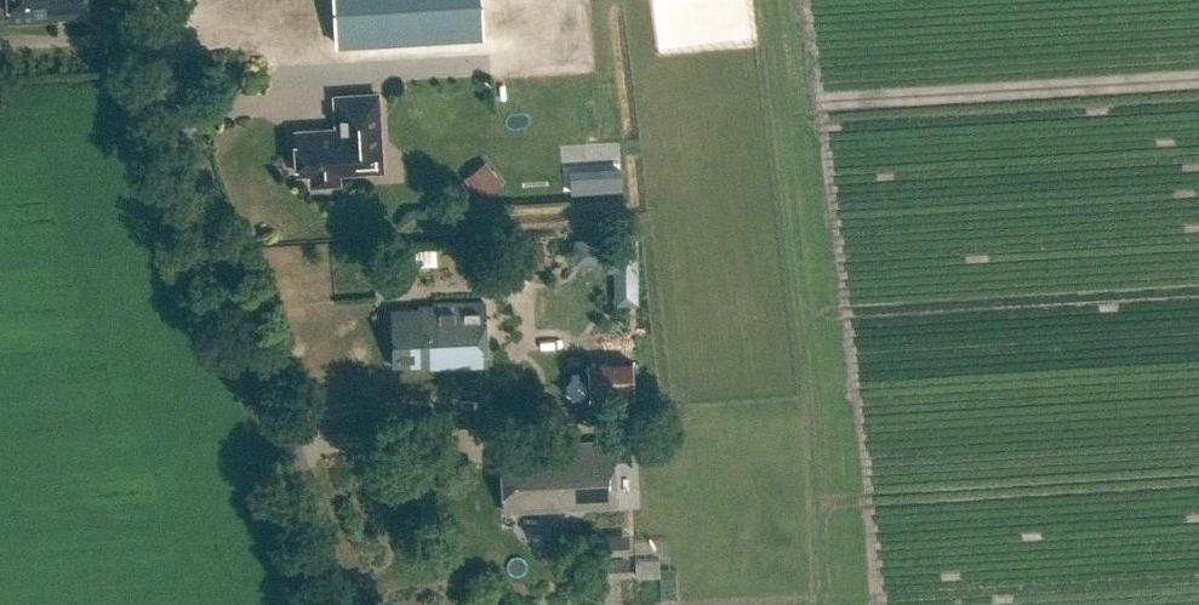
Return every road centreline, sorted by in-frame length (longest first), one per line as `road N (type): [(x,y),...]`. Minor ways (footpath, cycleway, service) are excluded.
road 1 (unclassified): [(351,604),(138,0)]

